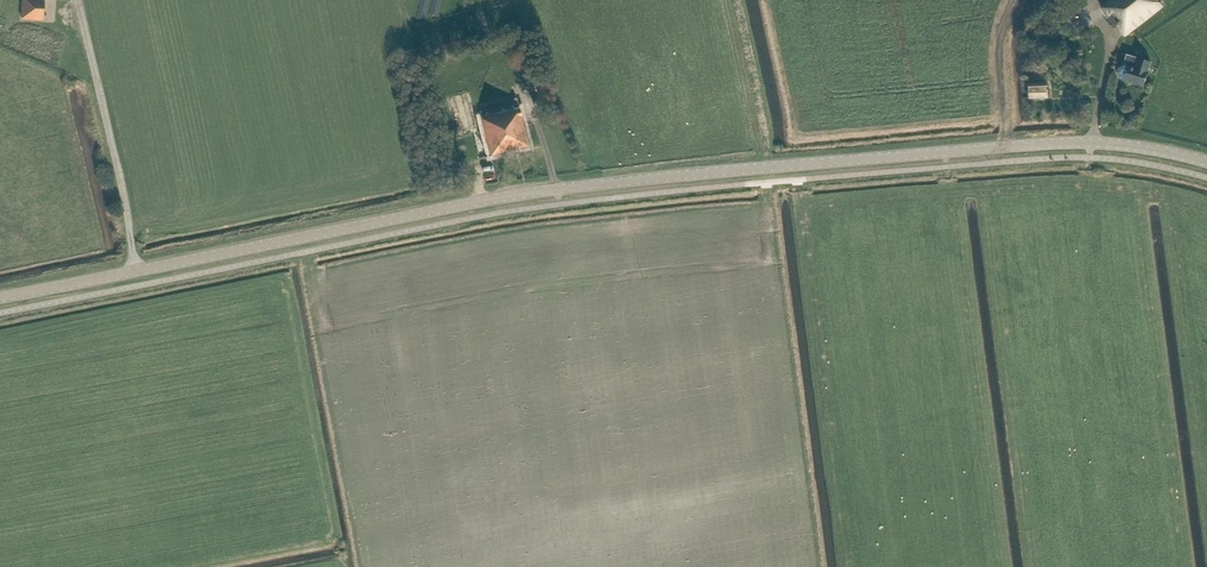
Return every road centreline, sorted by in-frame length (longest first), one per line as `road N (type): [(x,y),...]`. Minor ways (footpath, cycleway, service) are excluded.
road 1 (tertiary): [(0,298),(638,180),(1073,145),(1136,148),(1206,165)]
road 2 (track): [(139,270),(80,0)]

